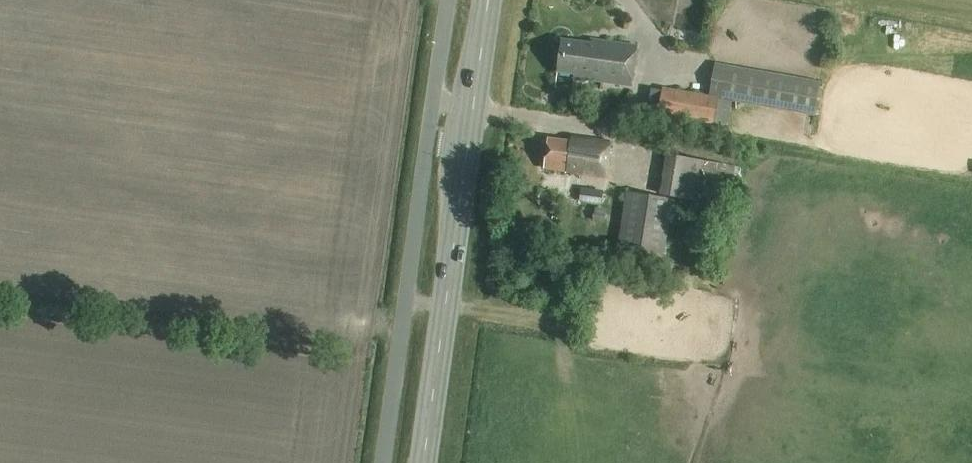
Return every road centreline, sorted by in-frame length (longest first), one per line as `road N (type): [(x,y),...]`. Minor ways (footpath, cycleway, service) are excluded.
road 1 (unclassified): [(383,462),(447,0)]
road 2 (secondary): [(423,462),(484,0)]

